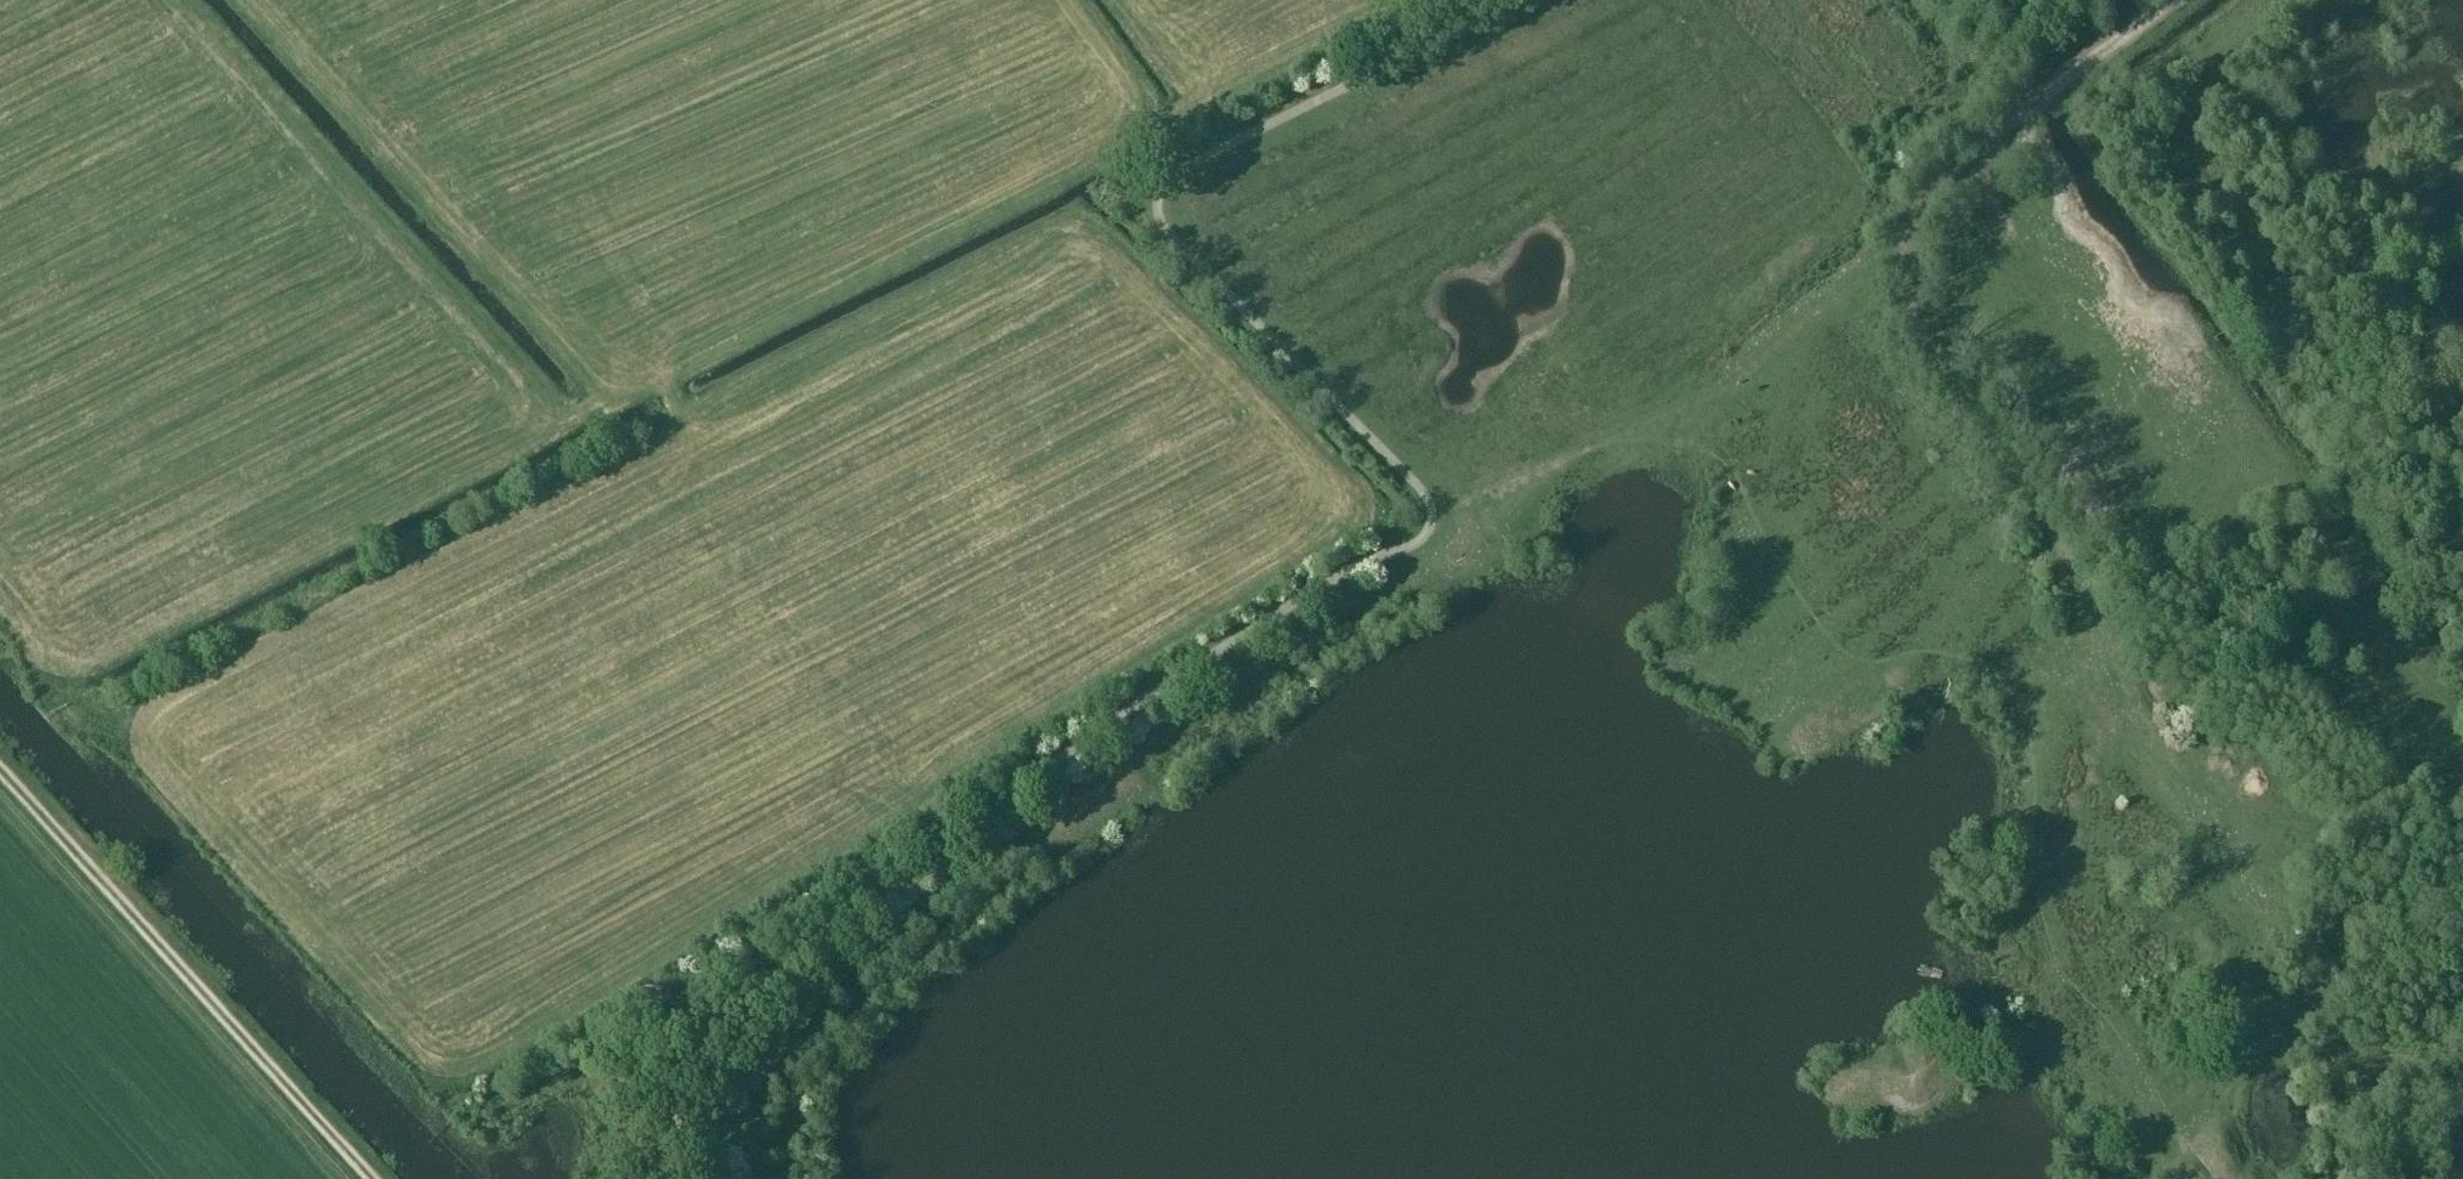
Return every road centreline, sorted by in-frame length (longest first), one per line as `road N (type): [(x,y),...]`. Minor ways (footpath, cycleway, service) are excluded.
road 1 (track): [(0,770),(371,1178)]
road 2 (track): [(2180,0),(1940,178),(1913,223)]

